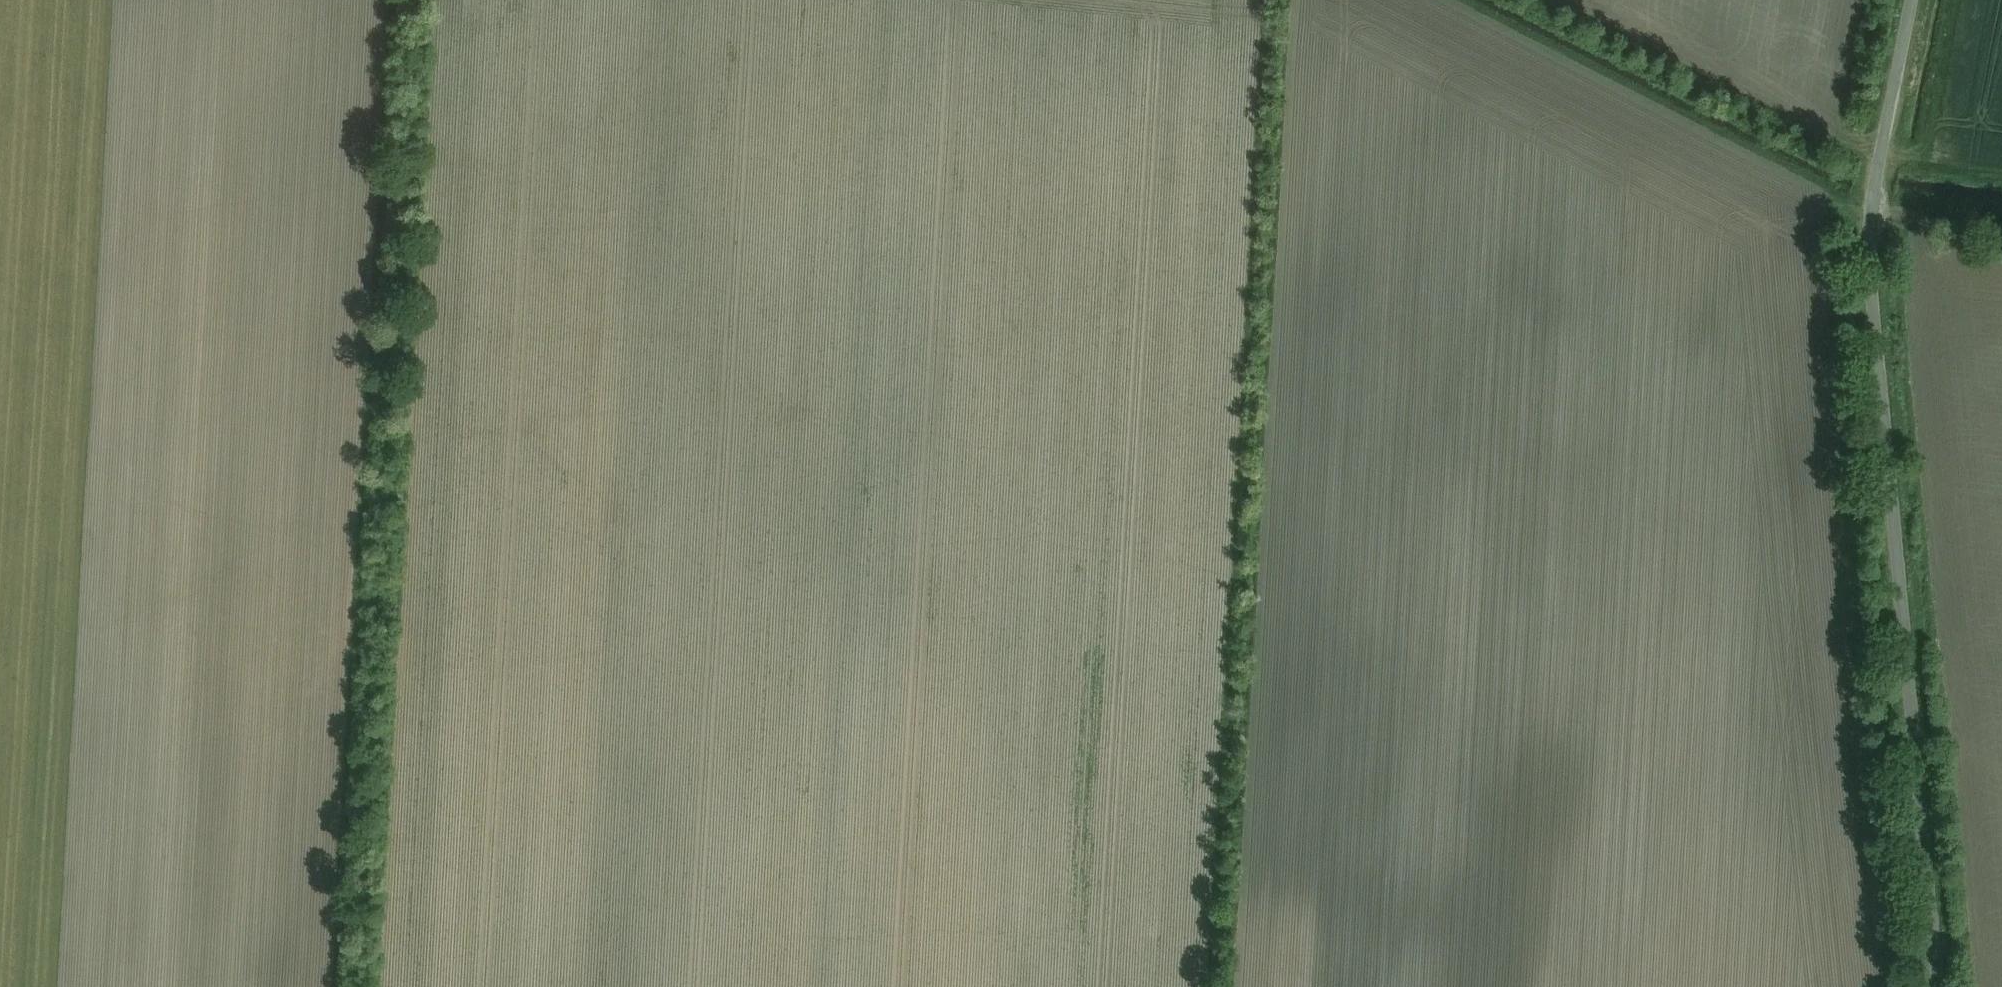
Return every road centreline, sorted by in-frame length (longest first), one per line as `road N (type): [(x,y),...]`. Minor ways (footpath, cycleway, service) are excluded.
road 1 (unclassified): [(1932,986),(1874,336),(1873,205)]
road 2 (unclassified): [(1873,205),(1911,0)]
road 3 (residential): [(1873,205),(2001,220)]

